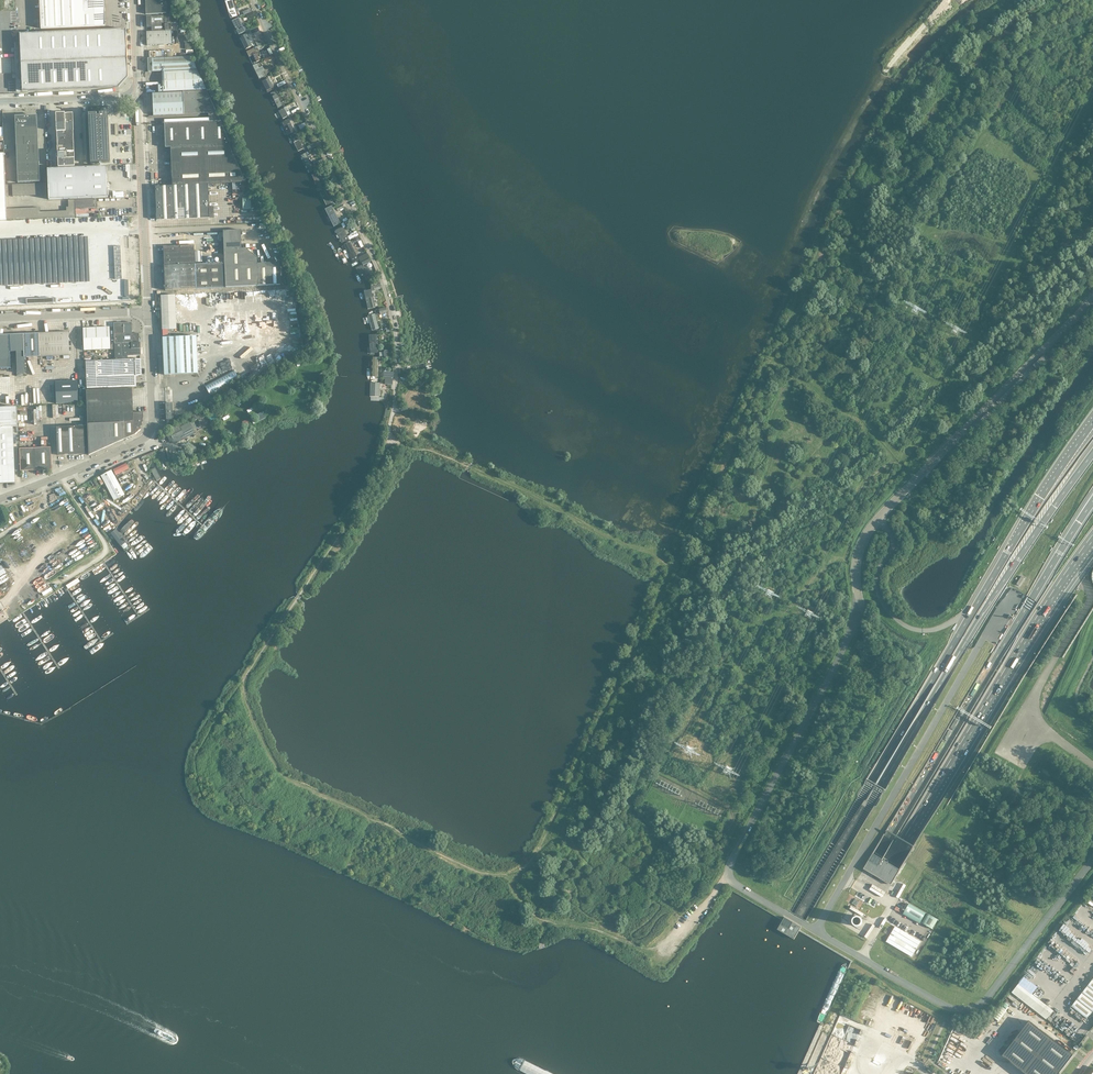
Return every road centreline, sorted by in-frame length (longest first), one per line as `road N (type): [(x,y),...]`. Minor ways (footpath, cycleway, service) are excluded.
road 1 (motorway): [(1092,423),(1007,554),(700,1073)]
road 2 (motorway): [(1092,453),(989,604),(712,1073)]
road 3 (motorway): [(748,1073),(1092,501)]
road 4 (track): [(502,875),(289,783),(267,756),(245,700),(250,669),(371,488),(390,427)]
road 5 (motorway): [(770,1073),(1092,544)]
road 6 (residential): [(390,427),(395,349),(386,294),(252,0)]
road 7 (track): [(714,256),(772,288),(888,65),(947,0)]
road 8 (unclassified): [(0,499),(150,434),(147,313)]
road 9 (unclassified): [(147,313),(138,96)]
road 10 (track): [(684,922),(647,950),(538,918),(502,875)]
road 11 (unclassified): [(0,318),(147,313)]
road 12 (unclassified): [(0,102),(138,96)]
road 13 (track): [(1092,632),(1059,705),(1063,719),(1092,742)]

